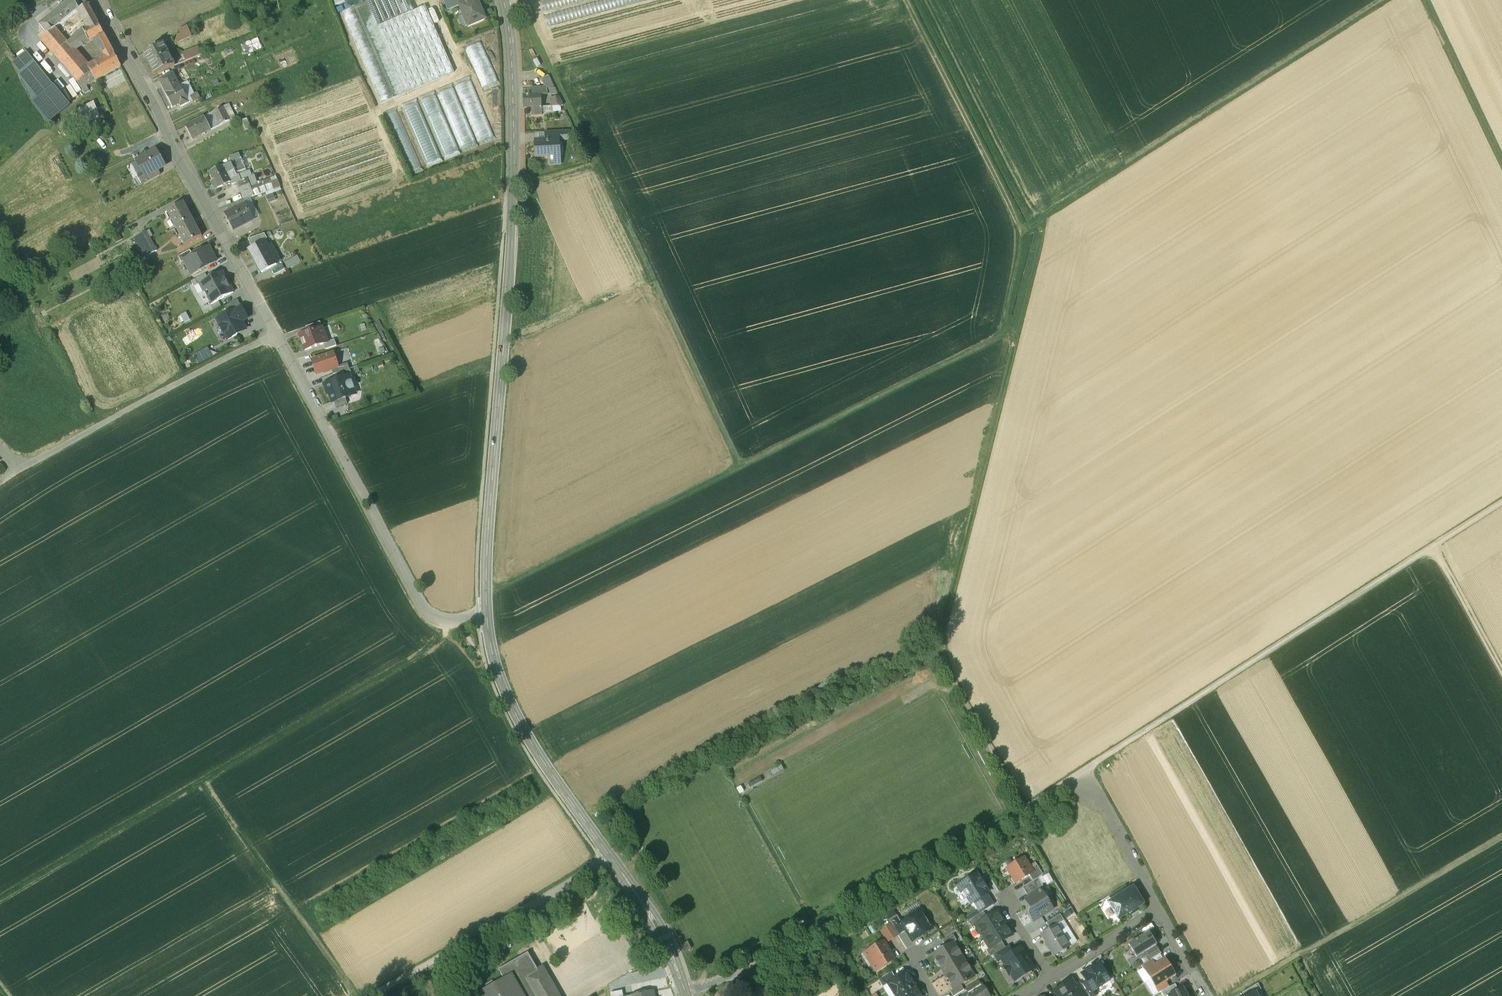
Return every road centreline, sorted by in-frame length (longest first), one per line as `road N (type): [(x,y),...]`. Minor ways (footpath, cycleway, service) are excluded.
road 1 (track): [(1024,809),(940,649),(1044,218)]
road 2 (tertiary): [(485,621),(513,188),(503,0)]
road 3 (track): [(485,592),(997,333)]
road 4 (track): [(0,899),(436,647),(447,622)]
road 5 (track): [(740,468),(525,13),(503,3)]
road 6 (track): [(1019,233),(1388,0)]
road 7 (tertiary): [(685,995),(642,905),(525,736),(492,662),(485,621)]
road 8 (track): [(1432,549),(1085,771)]
road 9 (residential): [(274,333),(421,605),(447,622),(485,621)]
road 10 (residential): [(98,0),(274,333)]
road 11 (track): [(997,333),(1019,233),(904,0)]
road 12 (residential): [(0,450),(20,469),(274,333)]
road 13 (track): [(202,784),(357,995)]
road 14 (track): [(1425,0),(1501,162)]
road 15 (track): [(371,995),(517,912)]
road 16 (residential): [(1158,911),(1085,771)]
road 17 (track): [(1501,675),(1432,549)]
road 18 (residential): [(1050,980),(1158,911)]

